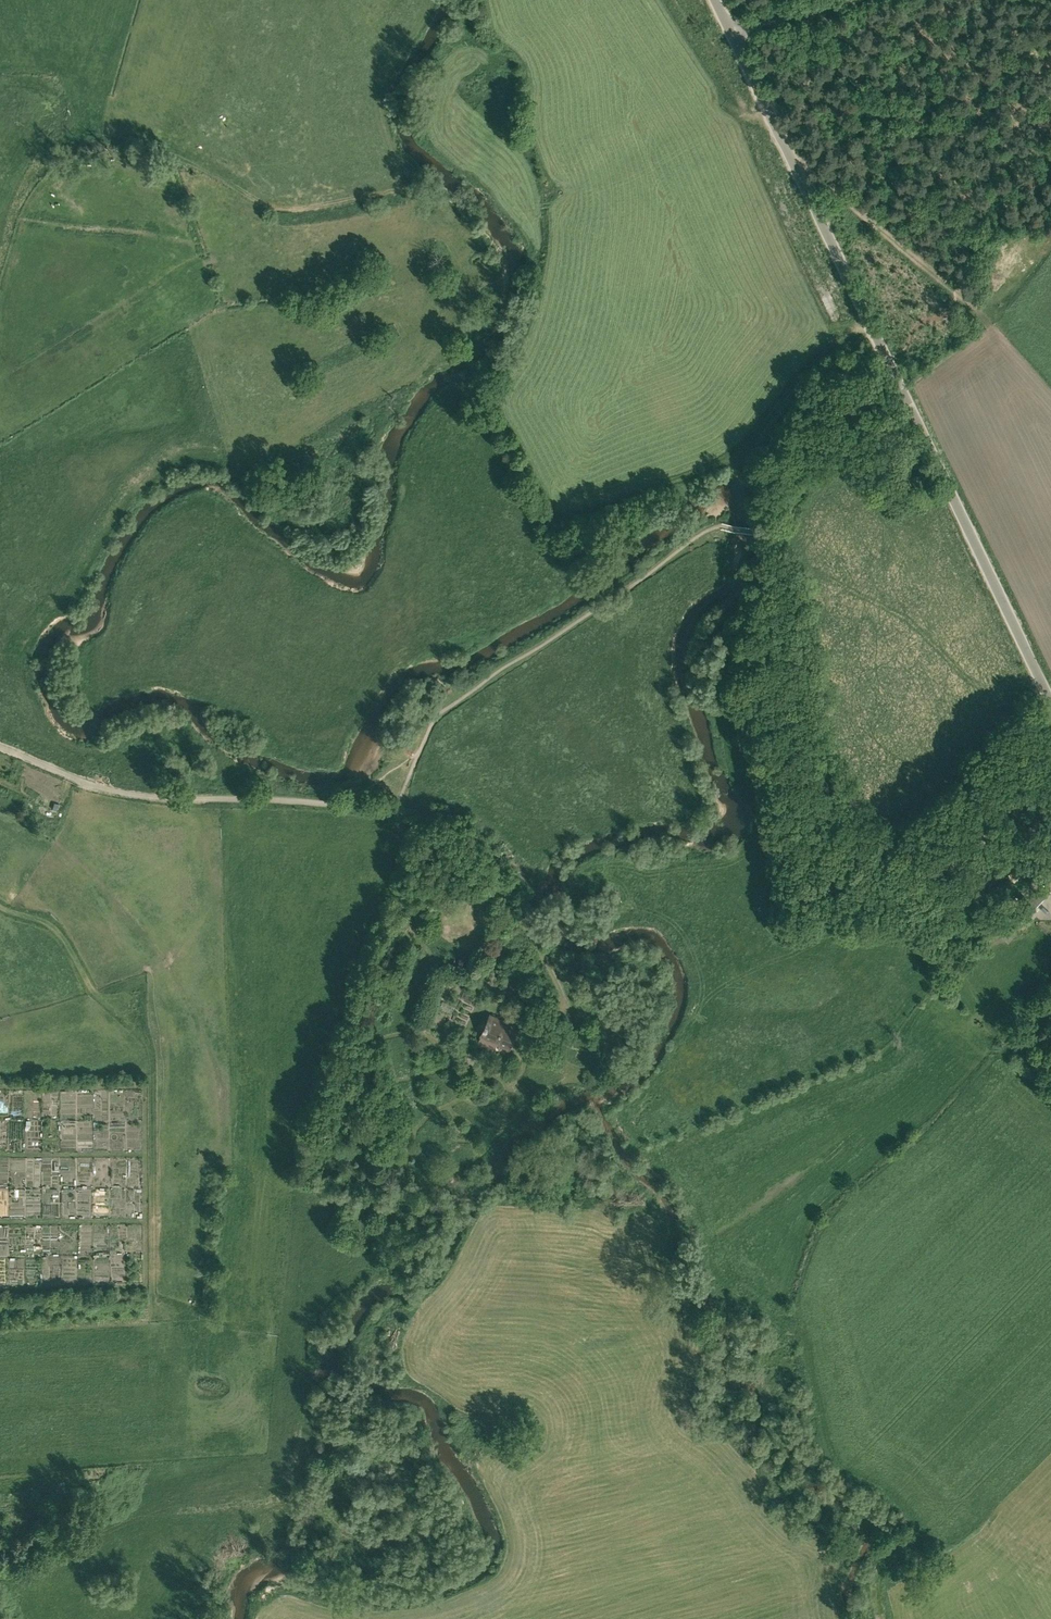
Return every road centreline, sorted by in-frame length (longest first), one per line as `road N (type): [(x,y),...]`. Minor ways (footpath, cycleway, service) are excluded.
road 1 (unclassified): [(1050,700),(727,27)]
road 2 (unclassified): [(556,989),(477,840),(454,821),(286,799),(124,793),(0,746)]

